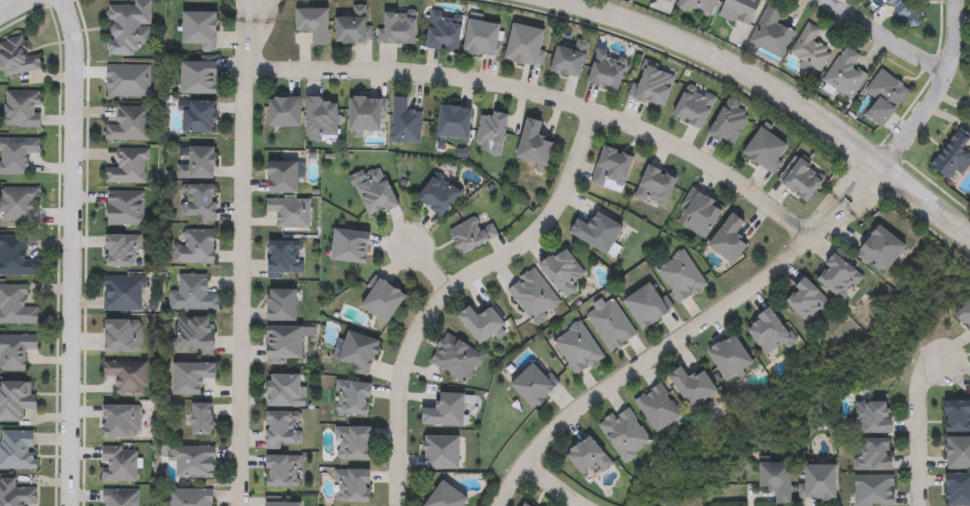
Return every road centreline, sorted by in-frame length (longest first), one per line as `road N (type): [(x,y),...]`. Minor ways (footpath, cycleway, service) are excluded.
road 1 (residential): [(244,69),(363,68),(571,106),(702,169),(807,242)]
road 2 (residential): [(498,505),(554,429),(755,285),(807,242),(875,165)]
road 3 (residential): [(60,0),(75,47),(69,505)]
road 4 (residential): [(253,0),(244,69),(239,505)]
road 5 (tertiary): [(565,0),(743,73),(969,234)]
road 6 (residential): [(399,505),(397,384),(415,329),(435,303),(549,215),(591,114)]
road 7 (residential): [(919,505),(918,392),(944,363)]
road 8 (residential): [(822,0),(942,80)]

